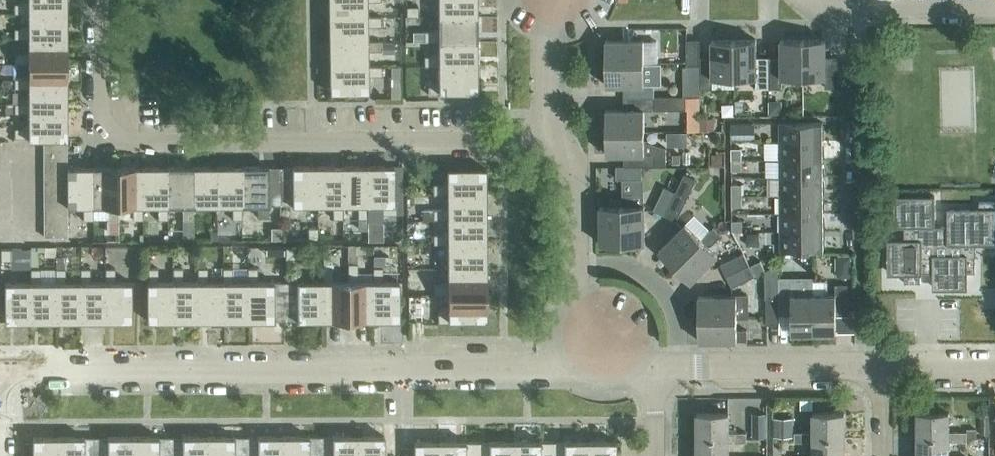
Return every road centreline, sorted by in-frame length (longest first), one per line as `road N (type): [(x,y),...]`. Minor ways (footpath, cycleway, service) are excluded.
road 1 (residential): [(0,369),(633,365)]
road 2 (residential): [(568,132),(124,139),(104,121),(101,0)]
road 3 (residential): [(855,6),(862,365)]
road 4 (residential): [(568,132),(633,365)]
road 5 (residential): [(658,365),(862,365)]
road 6 (residential): [(994,4),(855,6)]
road 7 (residential): [(565,0),(568,132)]

